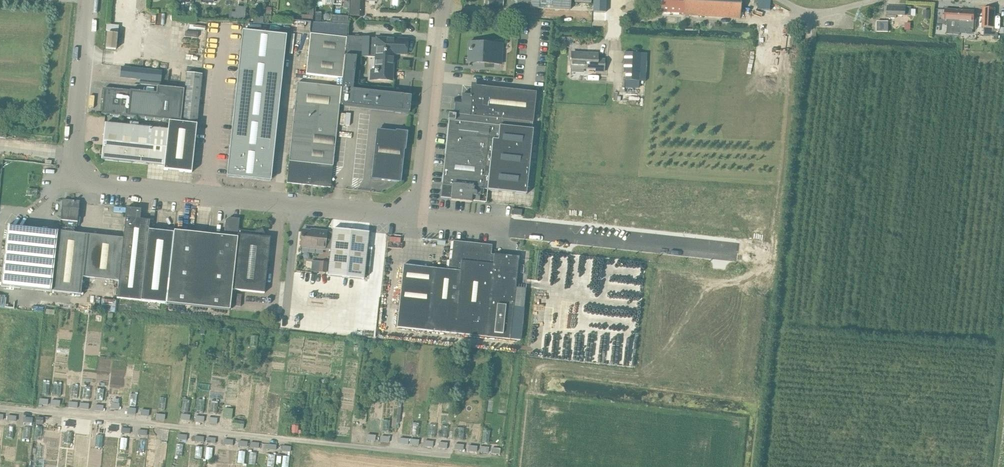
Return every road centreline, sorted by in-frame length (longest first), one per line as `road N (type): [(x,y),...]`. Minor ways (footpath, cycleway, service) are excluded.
road 1 (unclassified): [(87,0),(68,181),(418,218)]
road 2 (unclassified): [(418,218),(738,251)]
road 3 (unclassified): [(418,218),(442,0)]

